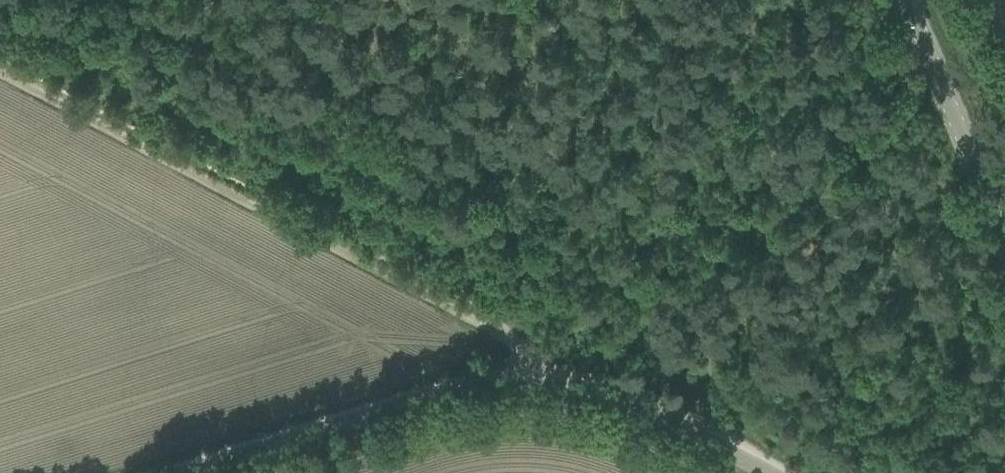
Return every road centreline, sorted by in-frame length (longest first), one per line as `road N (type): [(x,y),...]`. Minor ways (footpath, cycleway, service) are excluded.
road 1 (track): [(0,69),(490,328),(511,348),(527,385)]
road 2 (unclassified): [(180,472),(464,388),(554,384),(600,396),(767,472)]
road 3 (tertiary): [(1004,237),(907,0)]

